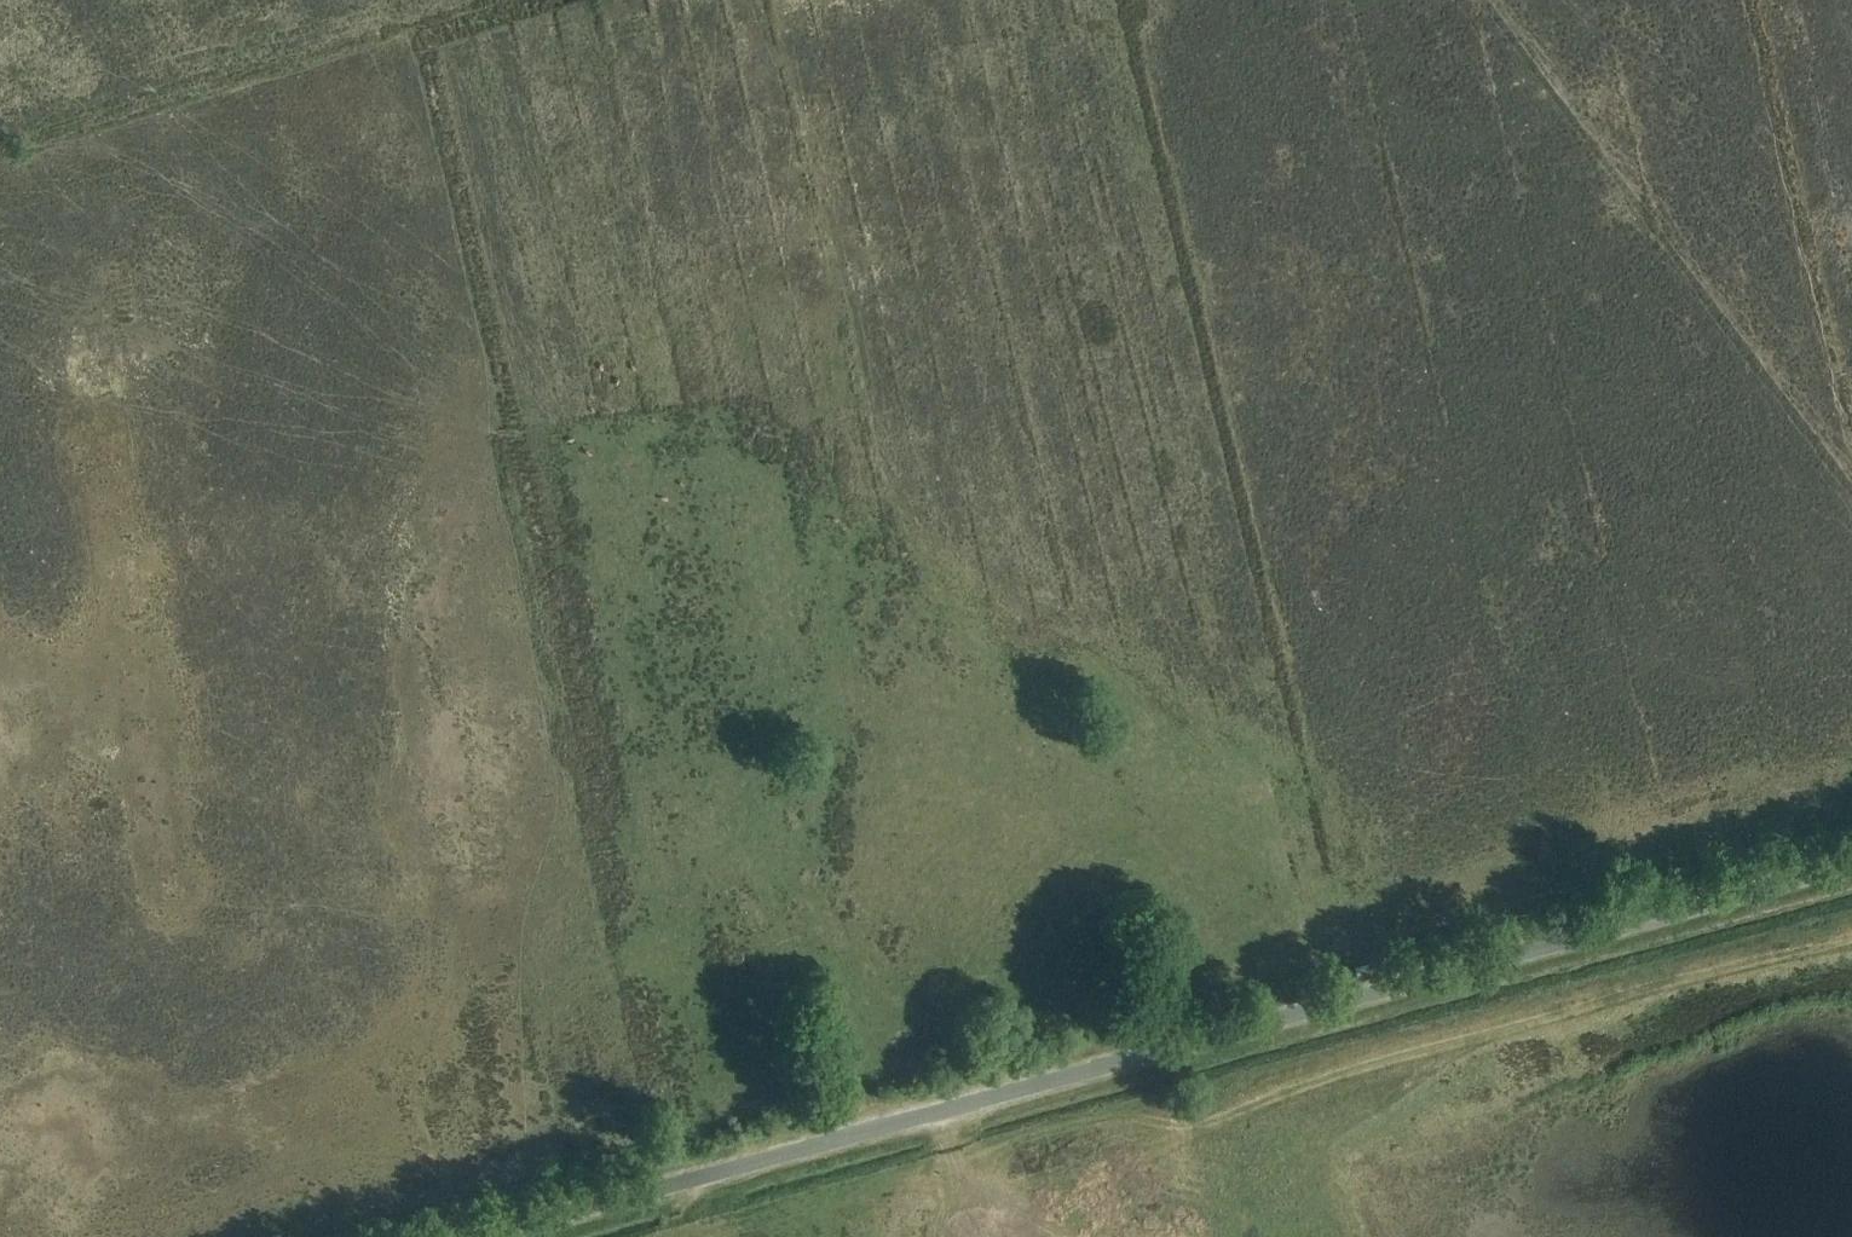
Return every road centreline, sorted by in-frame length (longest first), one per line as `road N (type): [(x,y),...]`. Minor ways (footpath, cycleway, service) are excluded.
road 1 (unclassified): [(1851,864),(482,1236)]

